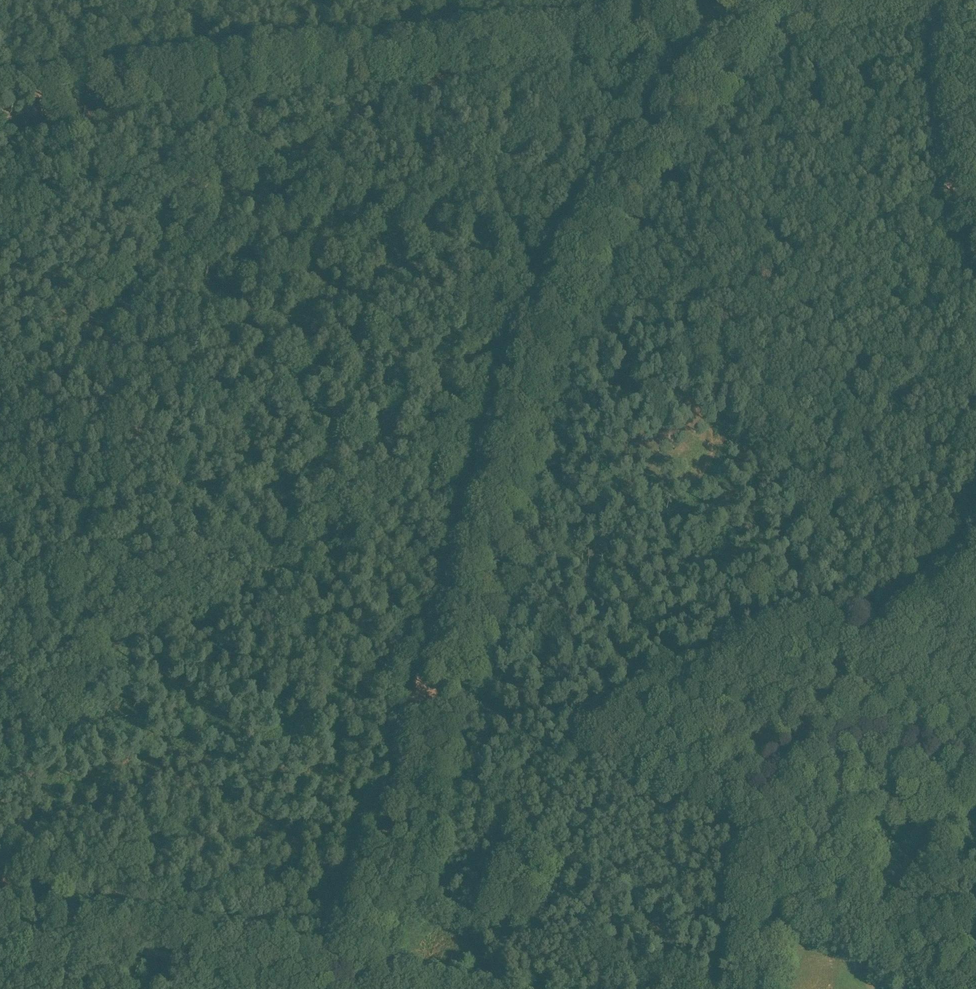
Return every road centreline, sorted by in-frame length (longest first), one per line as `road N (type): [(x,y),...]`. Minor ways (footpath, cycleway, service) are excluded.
road 1 (track): [(766,23),(728,59),(627,197),(345,988)]
road 2 (track): [(68,940),(343,988)]
road 3 (track): [(780,785),(827,750),(847,747),(975,755)]
road 4 (track): [(766,23),(972,3)]

